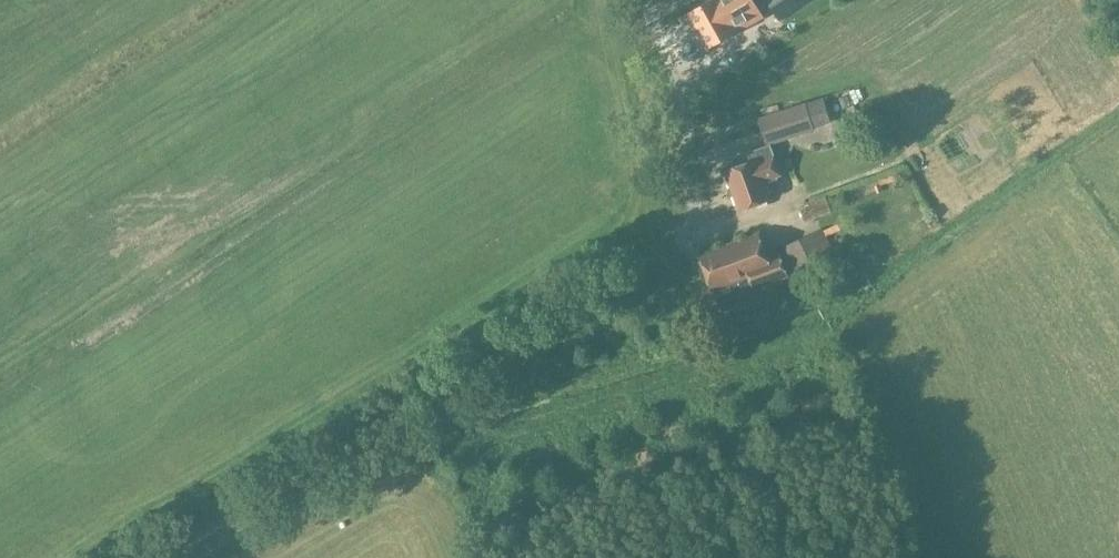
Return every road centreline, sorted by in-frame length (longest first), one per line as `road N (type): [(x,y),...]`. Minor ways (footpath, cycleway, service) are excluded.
road 1 (track): [(415,465),(815,343),(1118,136)]
road 2 (track): [(168,557),(643,284)]
road 3 (unclassified): [(686,239),(691,161),(643,0)]

